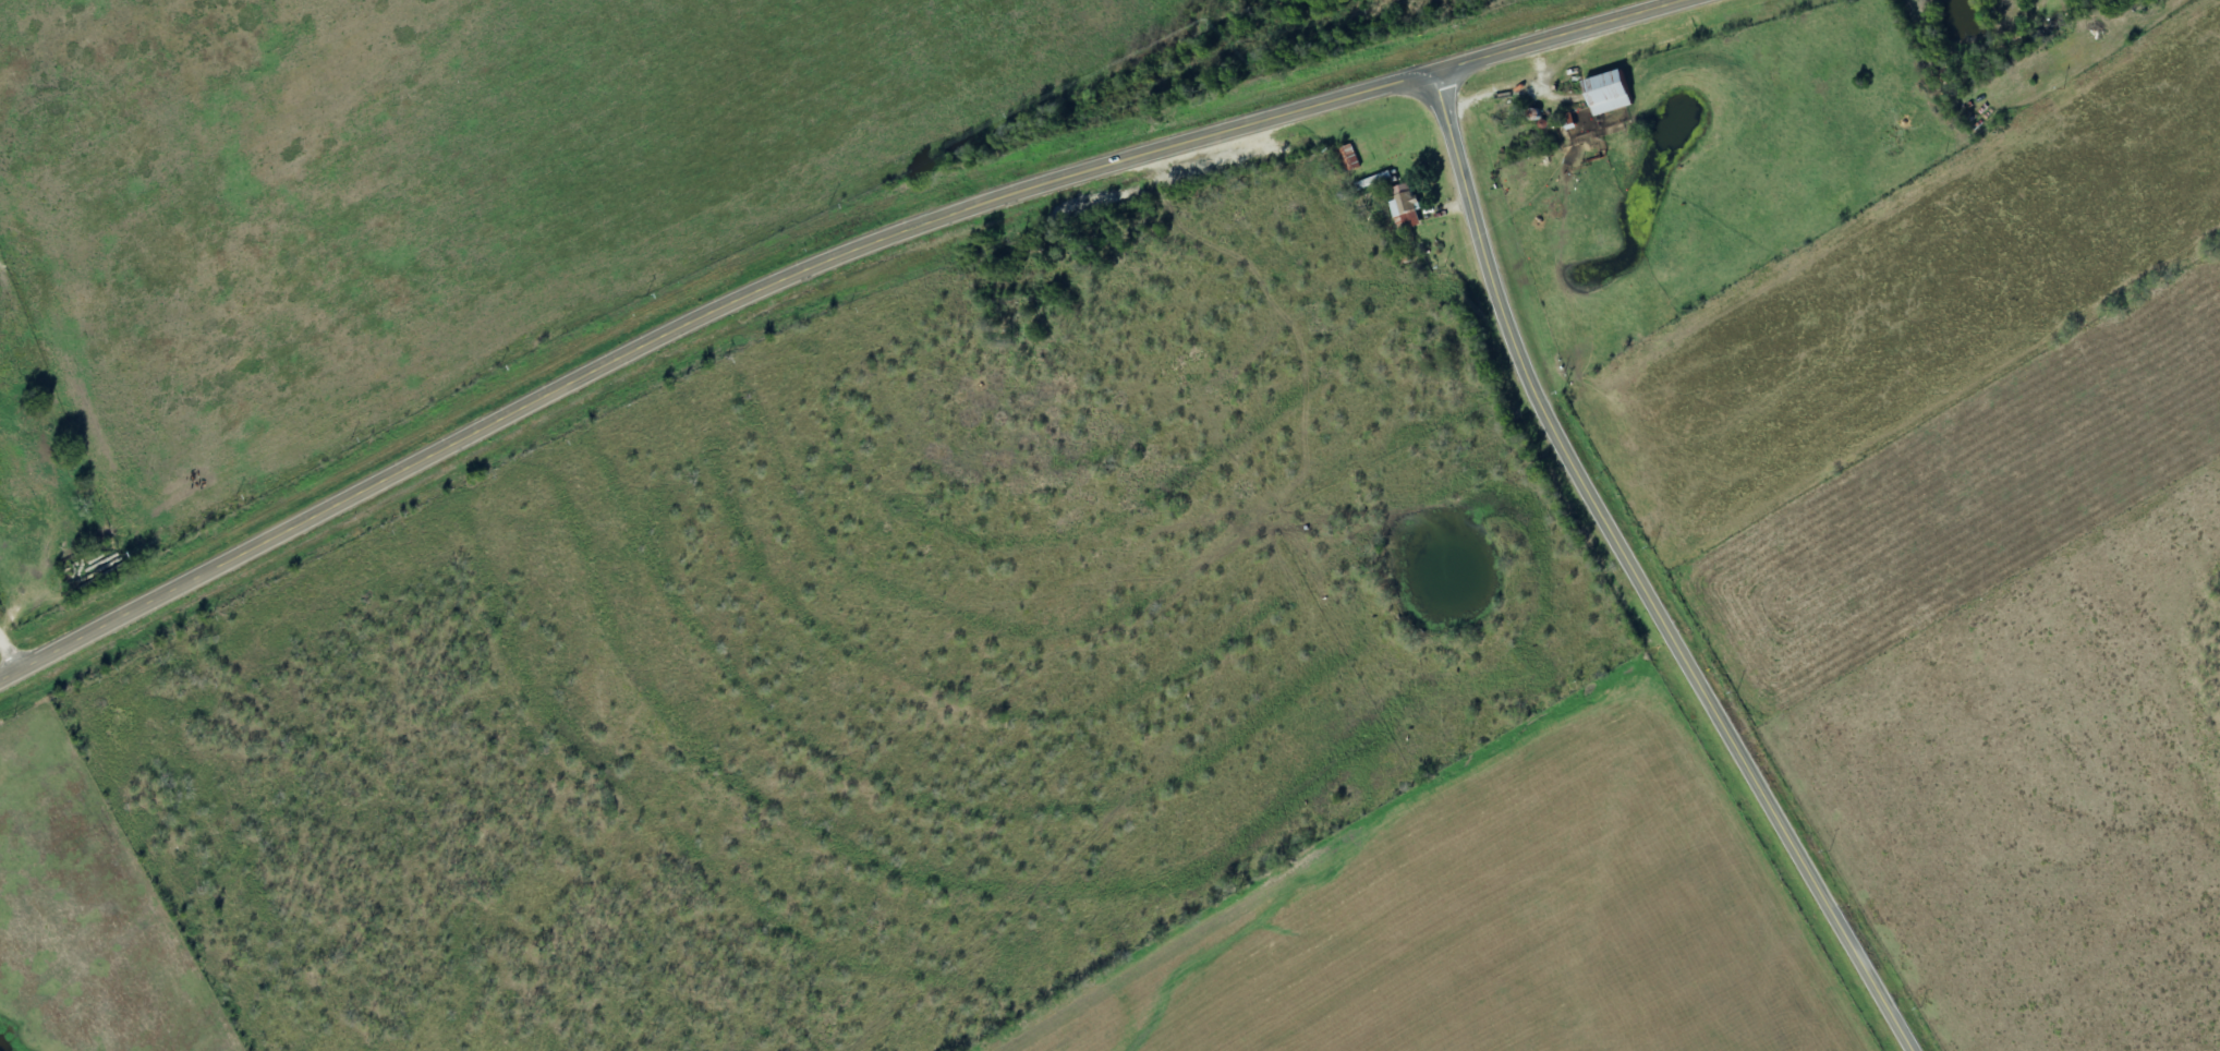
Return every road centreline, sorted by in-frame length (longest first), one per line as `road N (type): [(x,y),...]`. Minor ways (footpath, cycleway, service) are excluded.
road 1 (secondary): [(1426,78),(1005,201),(777,288),(0,681)]
road 2 (secondary): [(1917,1050),(1605,521),(1489,264),(1426,78)]
road 3 (secondary): [(1426,78),(1684,0)]

